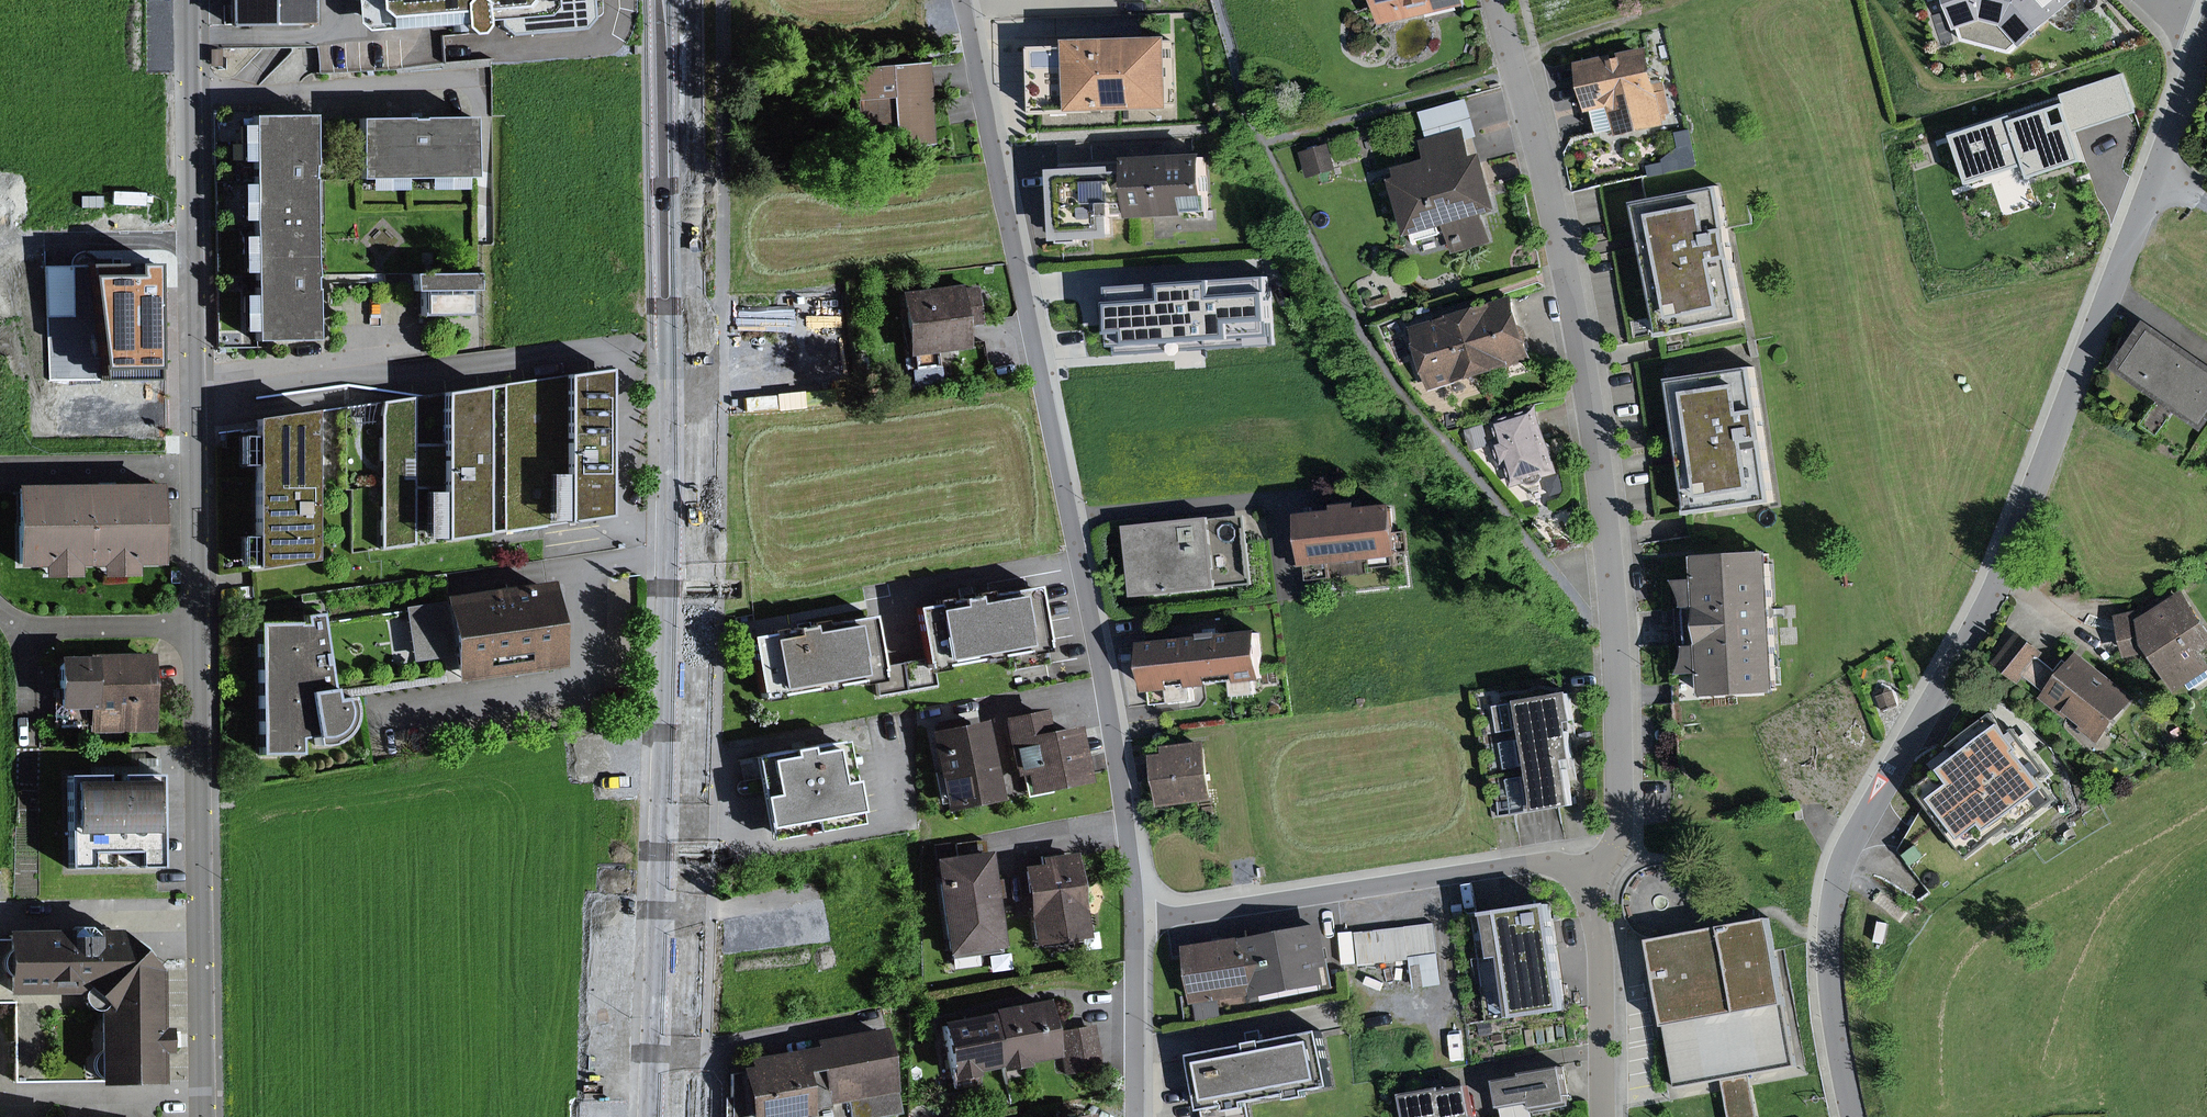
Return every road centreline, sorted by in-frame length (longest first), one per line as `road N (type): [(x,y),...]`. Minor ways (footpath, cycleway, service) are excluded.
road 1 (primary): [(684,0),(687,552),(668,1116)]
road 2 (residential): [(190,0),(201,1116)]
road 3 (residential): [(2156,174),(2008,564),(1840,869),(1830,970),(1854,1116)]
road 4 (residential): [(962,0),(1110,709),(1135,919)]
road 5 (residential): [(1582,874),(1619,839),(1613,581),(1581,340),(1497,0)]
road 6 (residential): [(1582,874),(1547,863),(1135,919)]
road 7 (residential): [(1603,1116),(1599,934),(1582,874)]
road 8 (residential): [(1135,919),(1132,1116)]
road 9 (residential): [(2206,37),(2156,174)]

